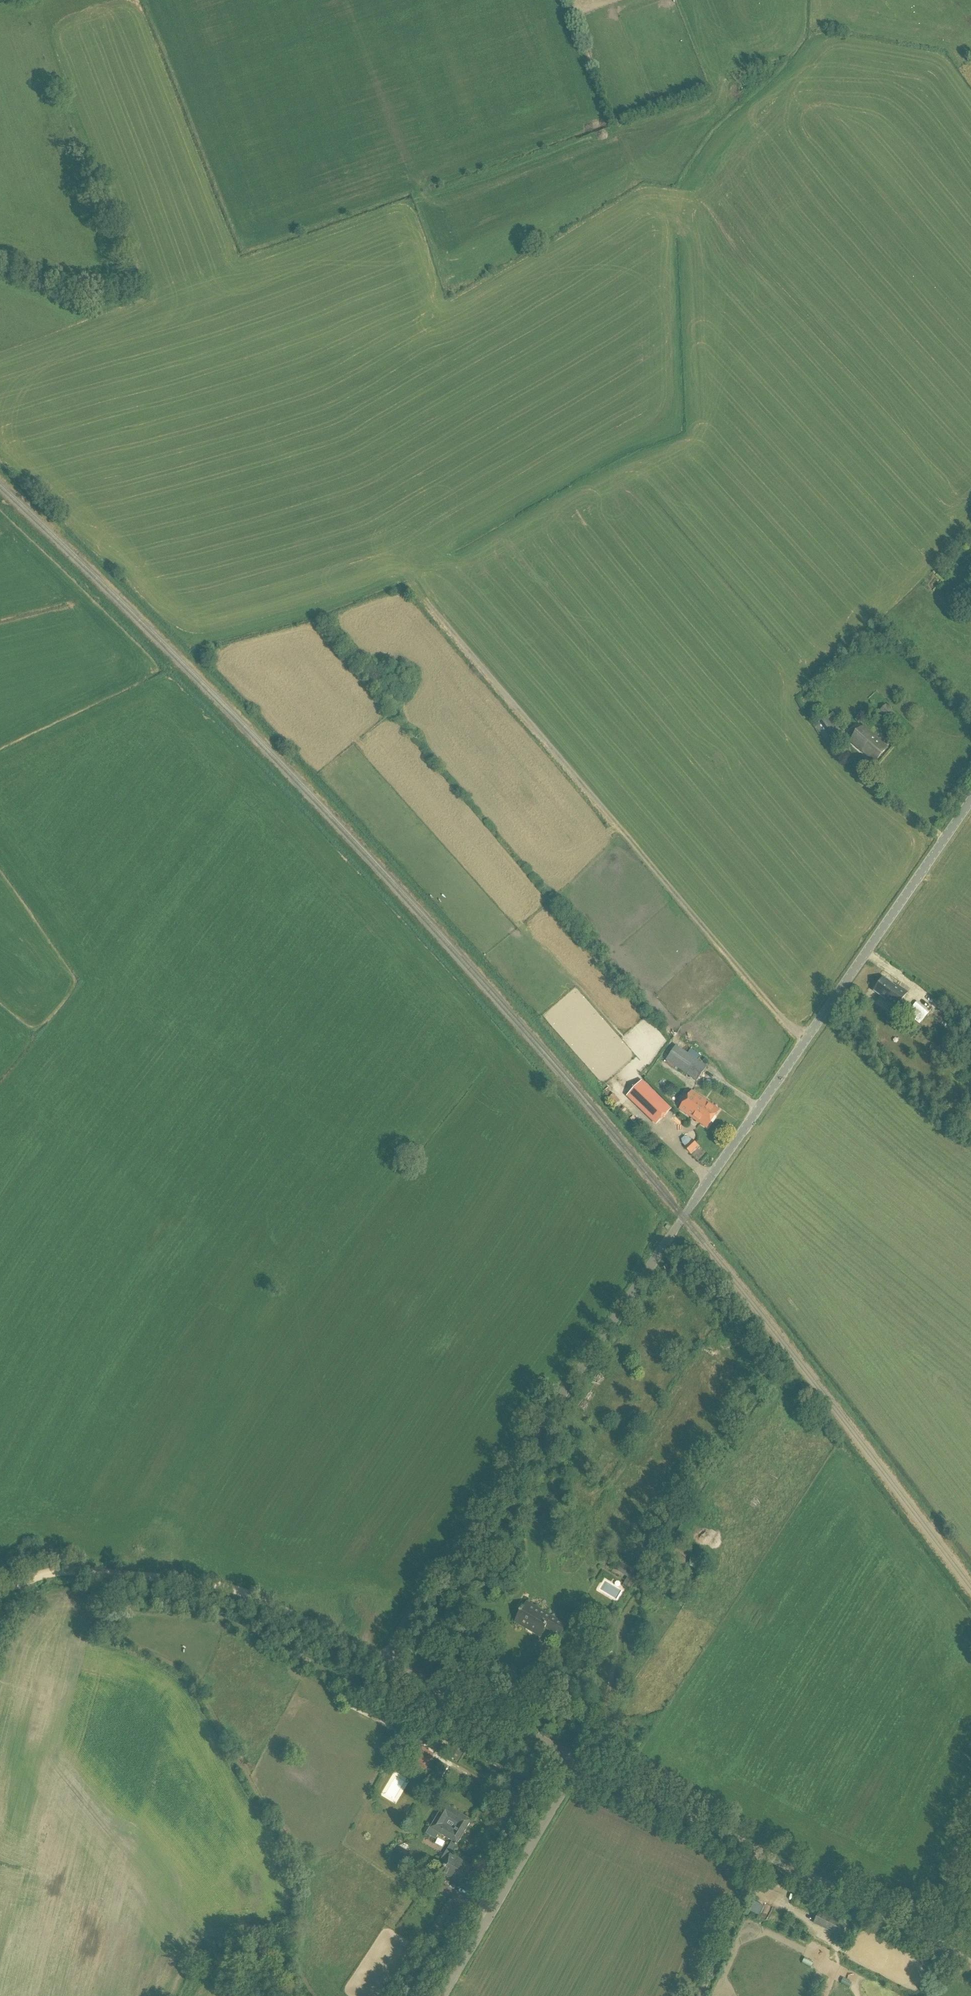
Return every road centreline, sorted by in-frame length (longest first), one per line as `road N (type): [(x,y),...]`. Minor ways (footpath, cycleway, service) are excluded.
road 1 (unclassified): [(381,1658),(970,801)]
road 2 (track): [(0,1587),(54,1572),(196,1578),(274,1603),(381,1658)]
road 3 (unclassified): [(441,1995),(578,1760)]
road 4 (unclassified): [(970,1966),(761,1850)]
road 5 (unclassified): [(381,1658),(578,1760)]
road 6 (unclassified): [(578,1760),(761,1850)]
road 7 (track): [(698,1995),(761,1850)]

